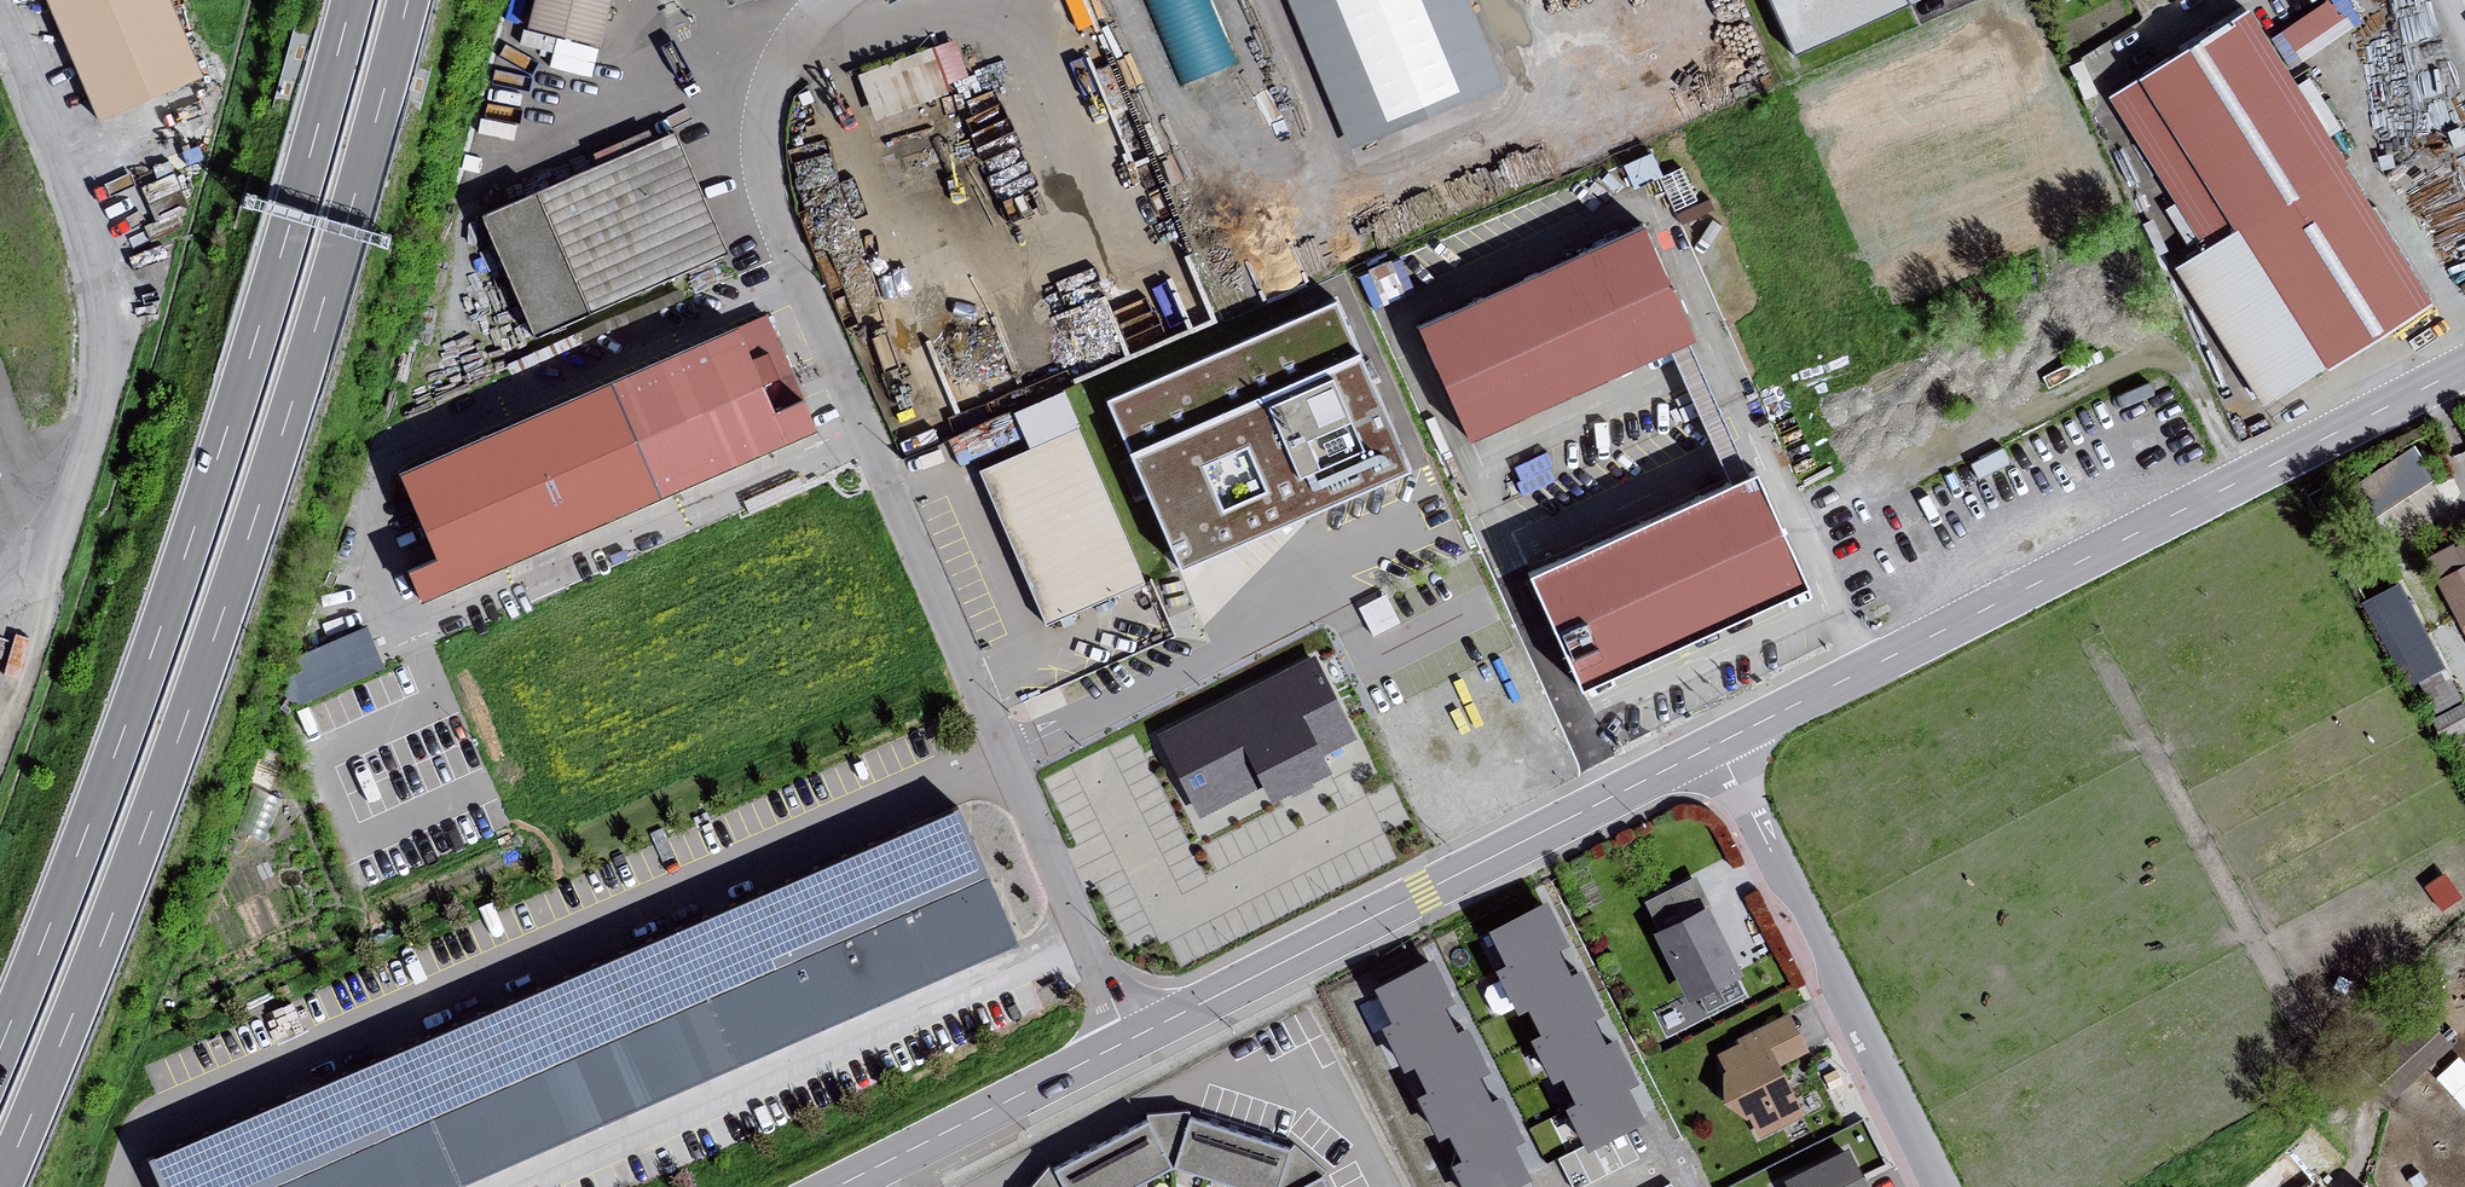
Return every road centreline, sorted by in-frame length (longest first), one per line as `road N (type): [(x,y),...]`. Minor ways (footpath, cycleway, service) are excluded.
road 1 (motorway): [(1,1186),(218,628),(320,315),(408,0)]
road 2 (motorway): [(352,0),(186,553),(0,1049)]
road 3 (tertiary): [(1715,745),(837,1186)]
road 4 (tertiary): [(2464,371),(1715,745)]
road 5 (unclassified): [(0,33),(103,279),(102,392),(66,502),(0,580)]
road 6 (residential): [(1715,745),(1937,1186)]

